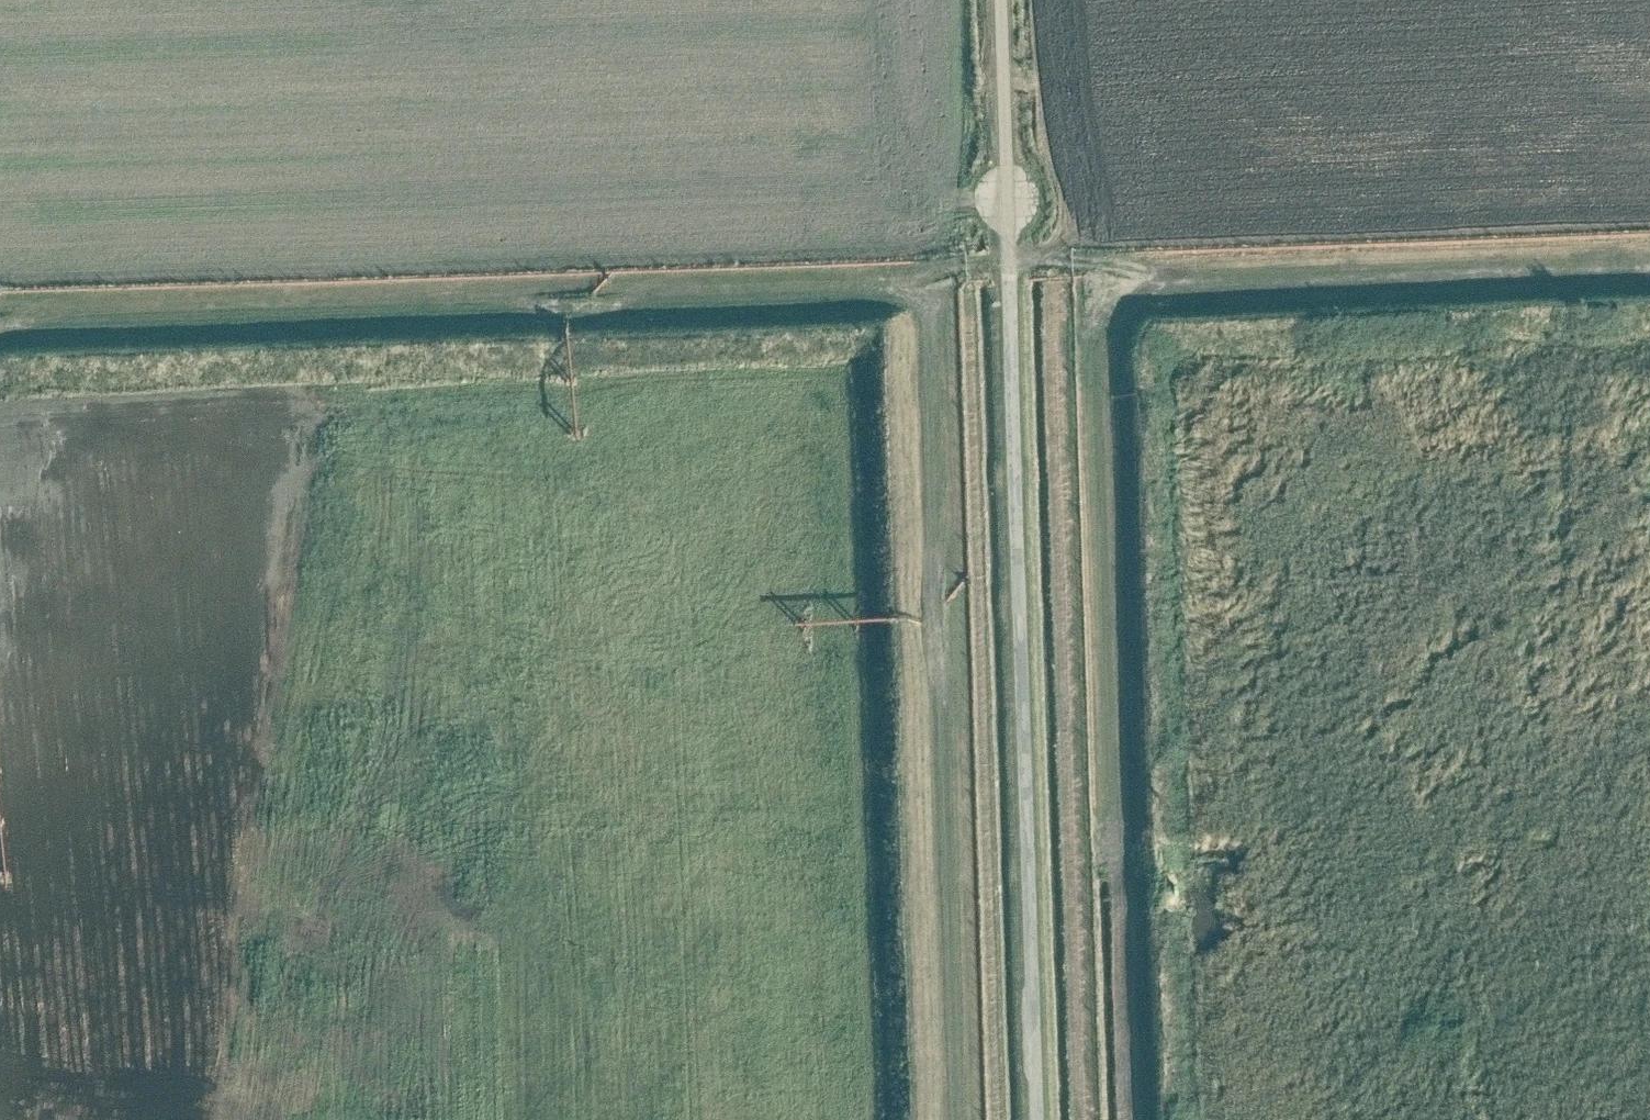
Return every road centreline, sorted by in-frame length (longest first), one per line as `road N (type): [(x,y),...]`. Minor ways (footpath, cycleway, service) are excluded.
road 1 (unclassified): [(1045,1119),(1005,0)]

